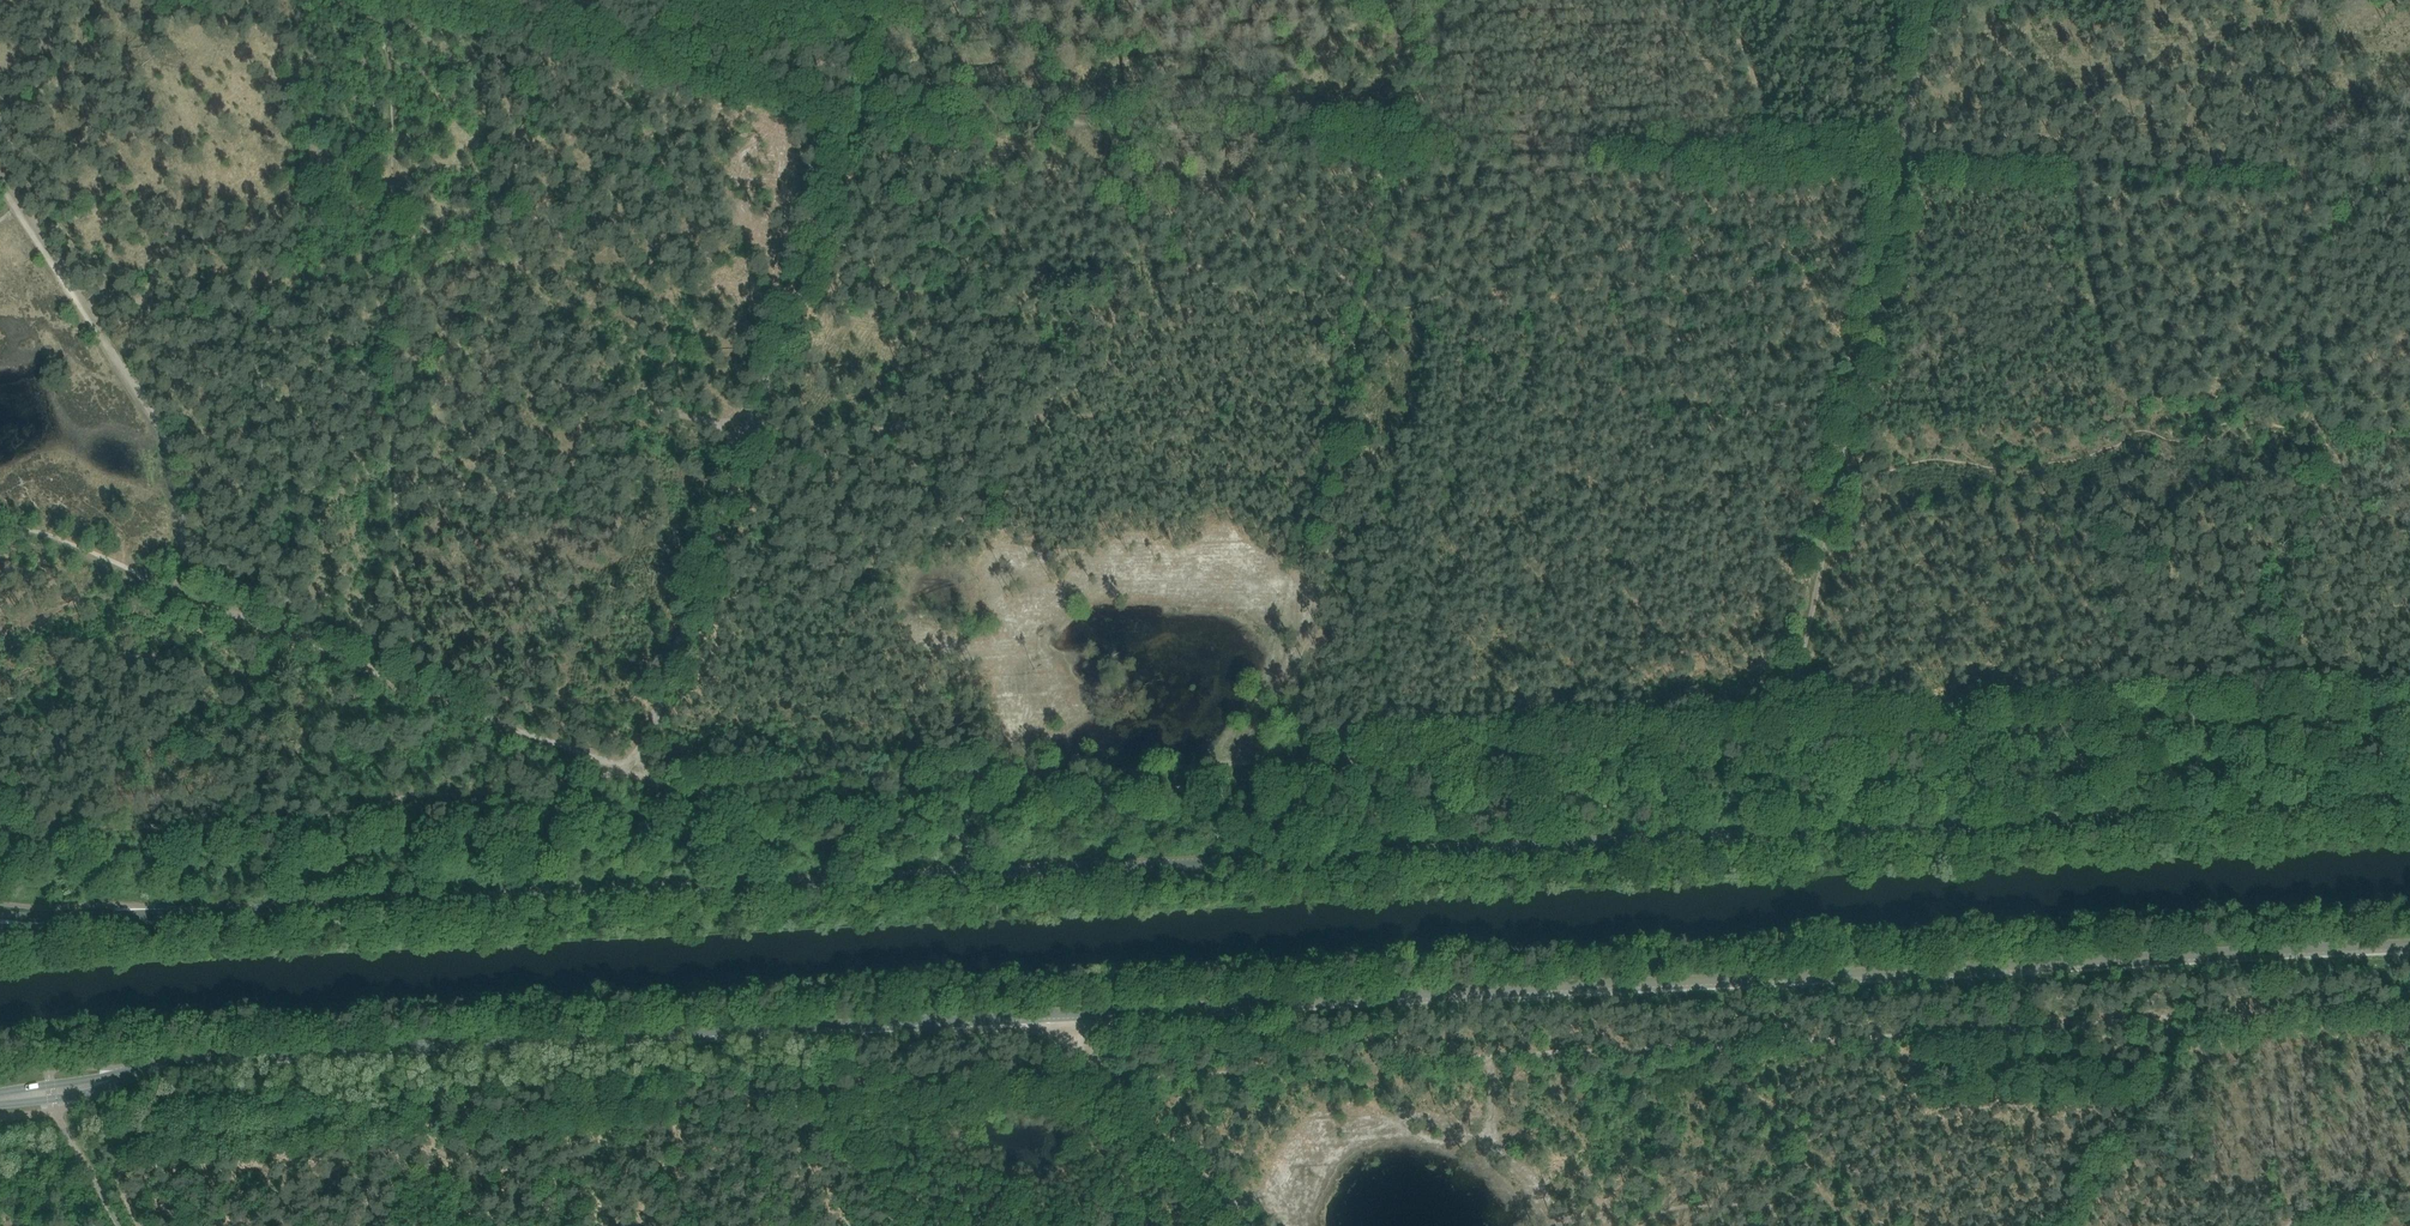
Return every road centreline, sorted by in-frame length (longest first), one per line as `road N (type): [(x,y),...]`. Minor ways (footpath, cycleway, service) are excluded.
road 1 (tertiary): [(5,922),(2409,804)]
road 2 (unclassified): [(119,1079),(206,1057),(2409,944)]
road 3 (track): [(2409,717),(2254,715),(1212,765)]
road 4 (track): [(864,103),(1409,139),(1285,562)]
road 5 (track): [(1918,0),(1778,738)]
road 6 (track): [(79,306),(110,297),(254,316),(753,428)]
road 7 (track): [(0,835),(314,820),(413,797),(621,773)]
road 8 (track): [(1212,765),(714,791),(621,773)]
road 9 (track): [(1881,167),(2409,187)]
road 10 (track): [(621,773),(687,838),(989,840),(1060,871)]
road 11 (track): [(474,0),(864,103)]
road 12 (track): [(864,103),(753,428)]
road 13 (track): [(173,586),(187,554),(169,432),(79,306)]
road 14 (track): [(621,773),(395,678)]
road 15 (track): [(753,428),(692,614)]
road 16 (track): [(395,678),(239,616)]
road 17 (unclassified): [(0,1105),(82,1094),(119,1079)]

